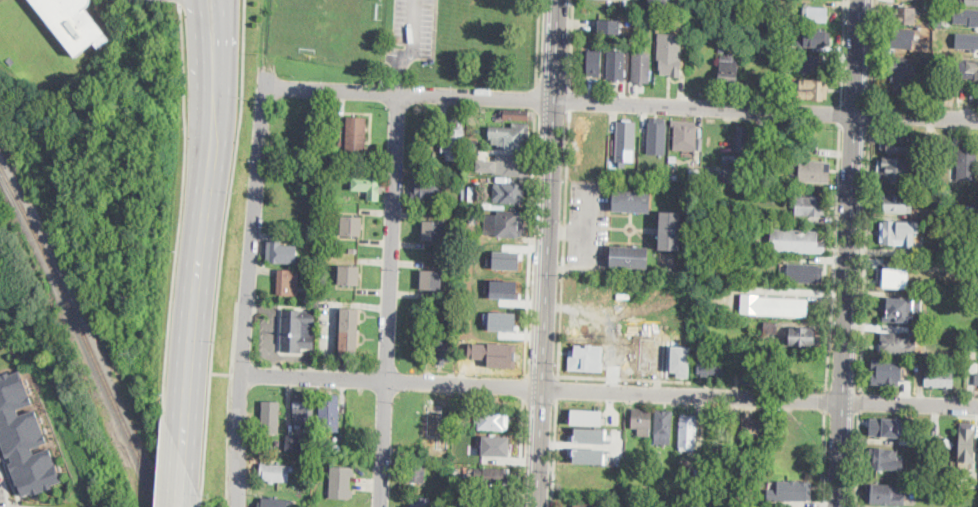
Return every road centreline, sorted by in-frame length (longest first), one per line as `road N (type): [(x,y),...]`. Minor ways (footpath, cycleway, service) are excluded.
road 1 (residential): [(242,376),(977,406)]
road 2 (residential): [(267,89),(977,118)]
road 3 (secondary): [(840,506),(863,0)]
road 4 (secondary): [(558,0),(537,506)]
road 5 (residential): [(267,89),(244,344),(240,506)]
road 6 (residential): [(399,94),(379,506)]
road 7 (secondary): [(183,460),(219,61)]

